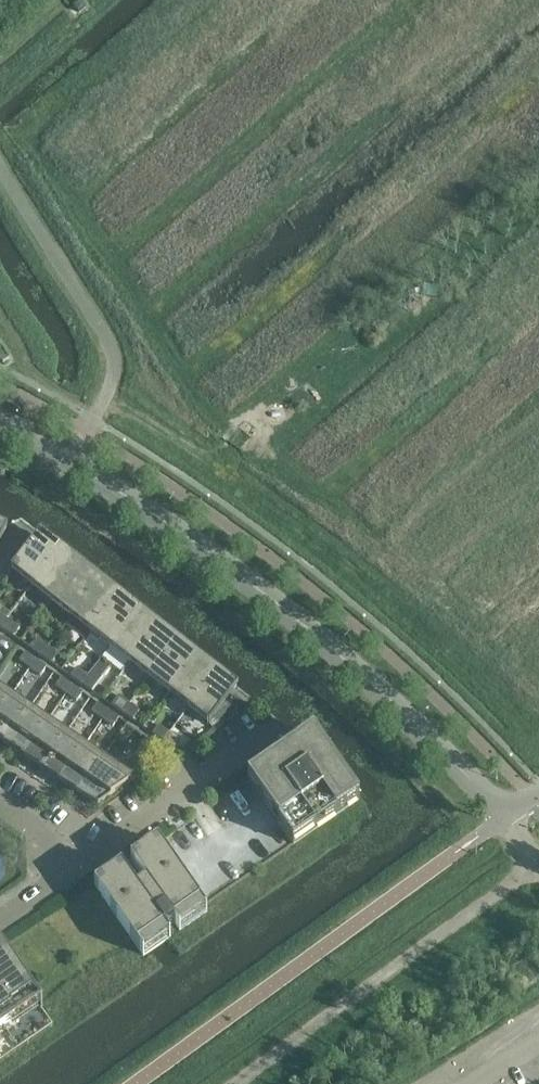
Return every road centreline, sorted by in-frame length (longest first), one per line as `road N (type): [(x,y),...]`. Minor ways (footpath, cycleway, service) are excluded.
road 1 (tertiary): [(71,463),(172,526),(333,648),(505,817)]
road 2 (track): [(103,403),(182,447),(379,596),(538,743)]
road 3 (residential): [(271,733),(80,865)]

